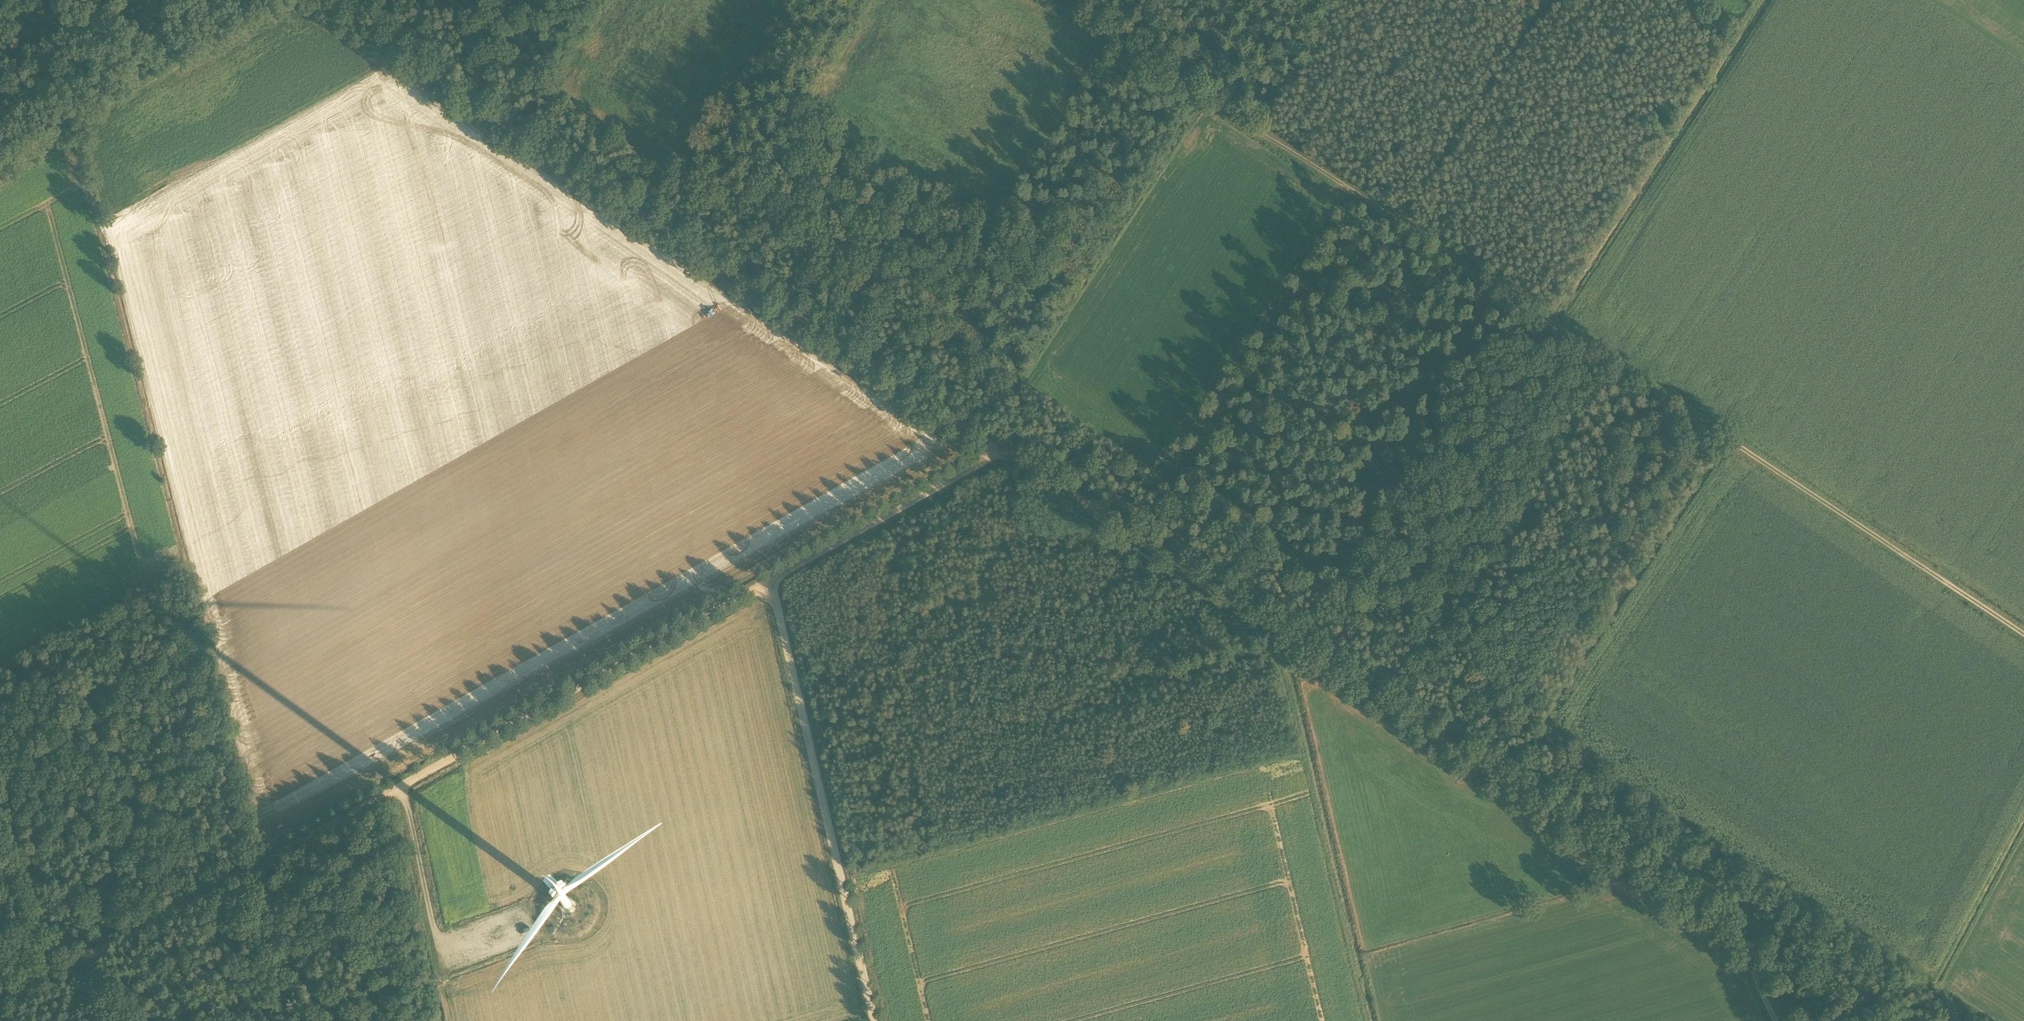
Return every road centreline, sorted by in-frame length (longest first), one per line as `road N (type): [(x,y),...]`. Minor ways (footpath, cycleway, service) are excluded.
road 1 (track): [(1059,0),(2023,635)]
road 2 (track): [(776,580),(1,1004)]
road 3 (track): [(1740,939),(1004,454)]
road 4 (track): [(314,0),(1004,454)]
road 5 (track): [(770,582),(874,1020)]
road 6 (track): [(1549,324),(1767,0)]
road 7 (track): [(776,580),(1000,451)]
road 8 (track): [(400,785),(438,937),(463,945),(481,940)]
road 9 (track): [(1864,1020),(1740,939)]

